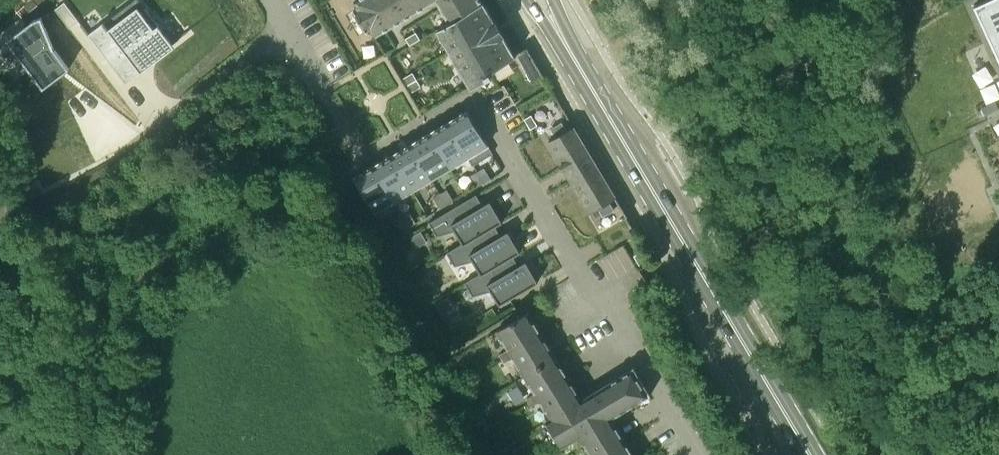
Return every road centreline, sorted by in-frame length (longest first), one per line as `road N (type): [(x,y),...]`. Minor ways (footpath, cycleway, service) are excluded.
road 1 (unclassified): [(100,454),(20,253),(0,168)]
road 2 (primary): [(688,249),(541,0)]
road 3 (residential): [(474,96),(580,275),(606,297)]
road 4 (primary): [(811,454),(688,249)]
road 5 (residential): [(474,96),(365,158),(324,90)]
road 6 (residential): [(131,154),(289,30)]
road 7 (residential): [(606,297),(702,454)]

